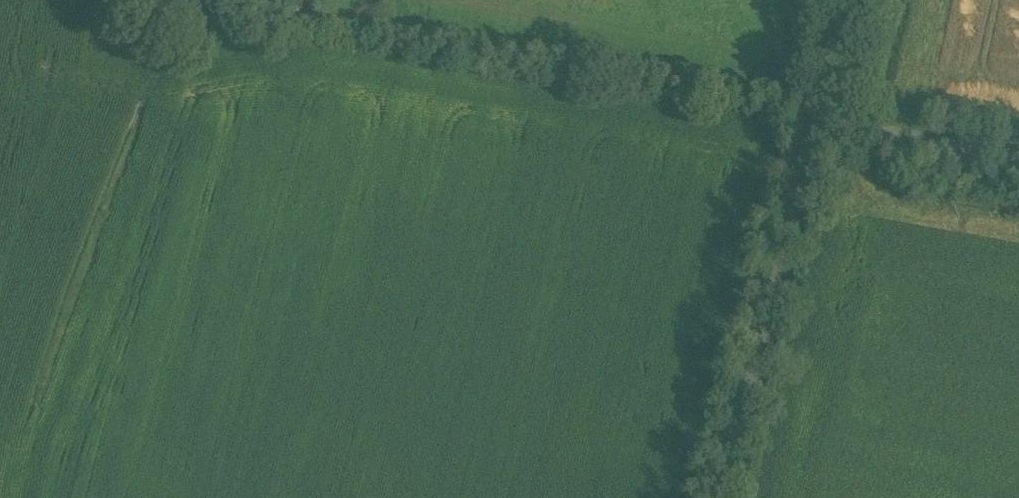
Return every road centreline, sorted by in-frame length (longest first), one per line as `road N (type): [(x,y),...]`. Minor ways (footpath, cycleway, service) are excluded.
road 1 (unclassified): [(713,497),(816,121)]
road 2 (unclassified): [(816,121),(1018,154)]
road 3 (unclassified): [(816,121),(850,0)]

